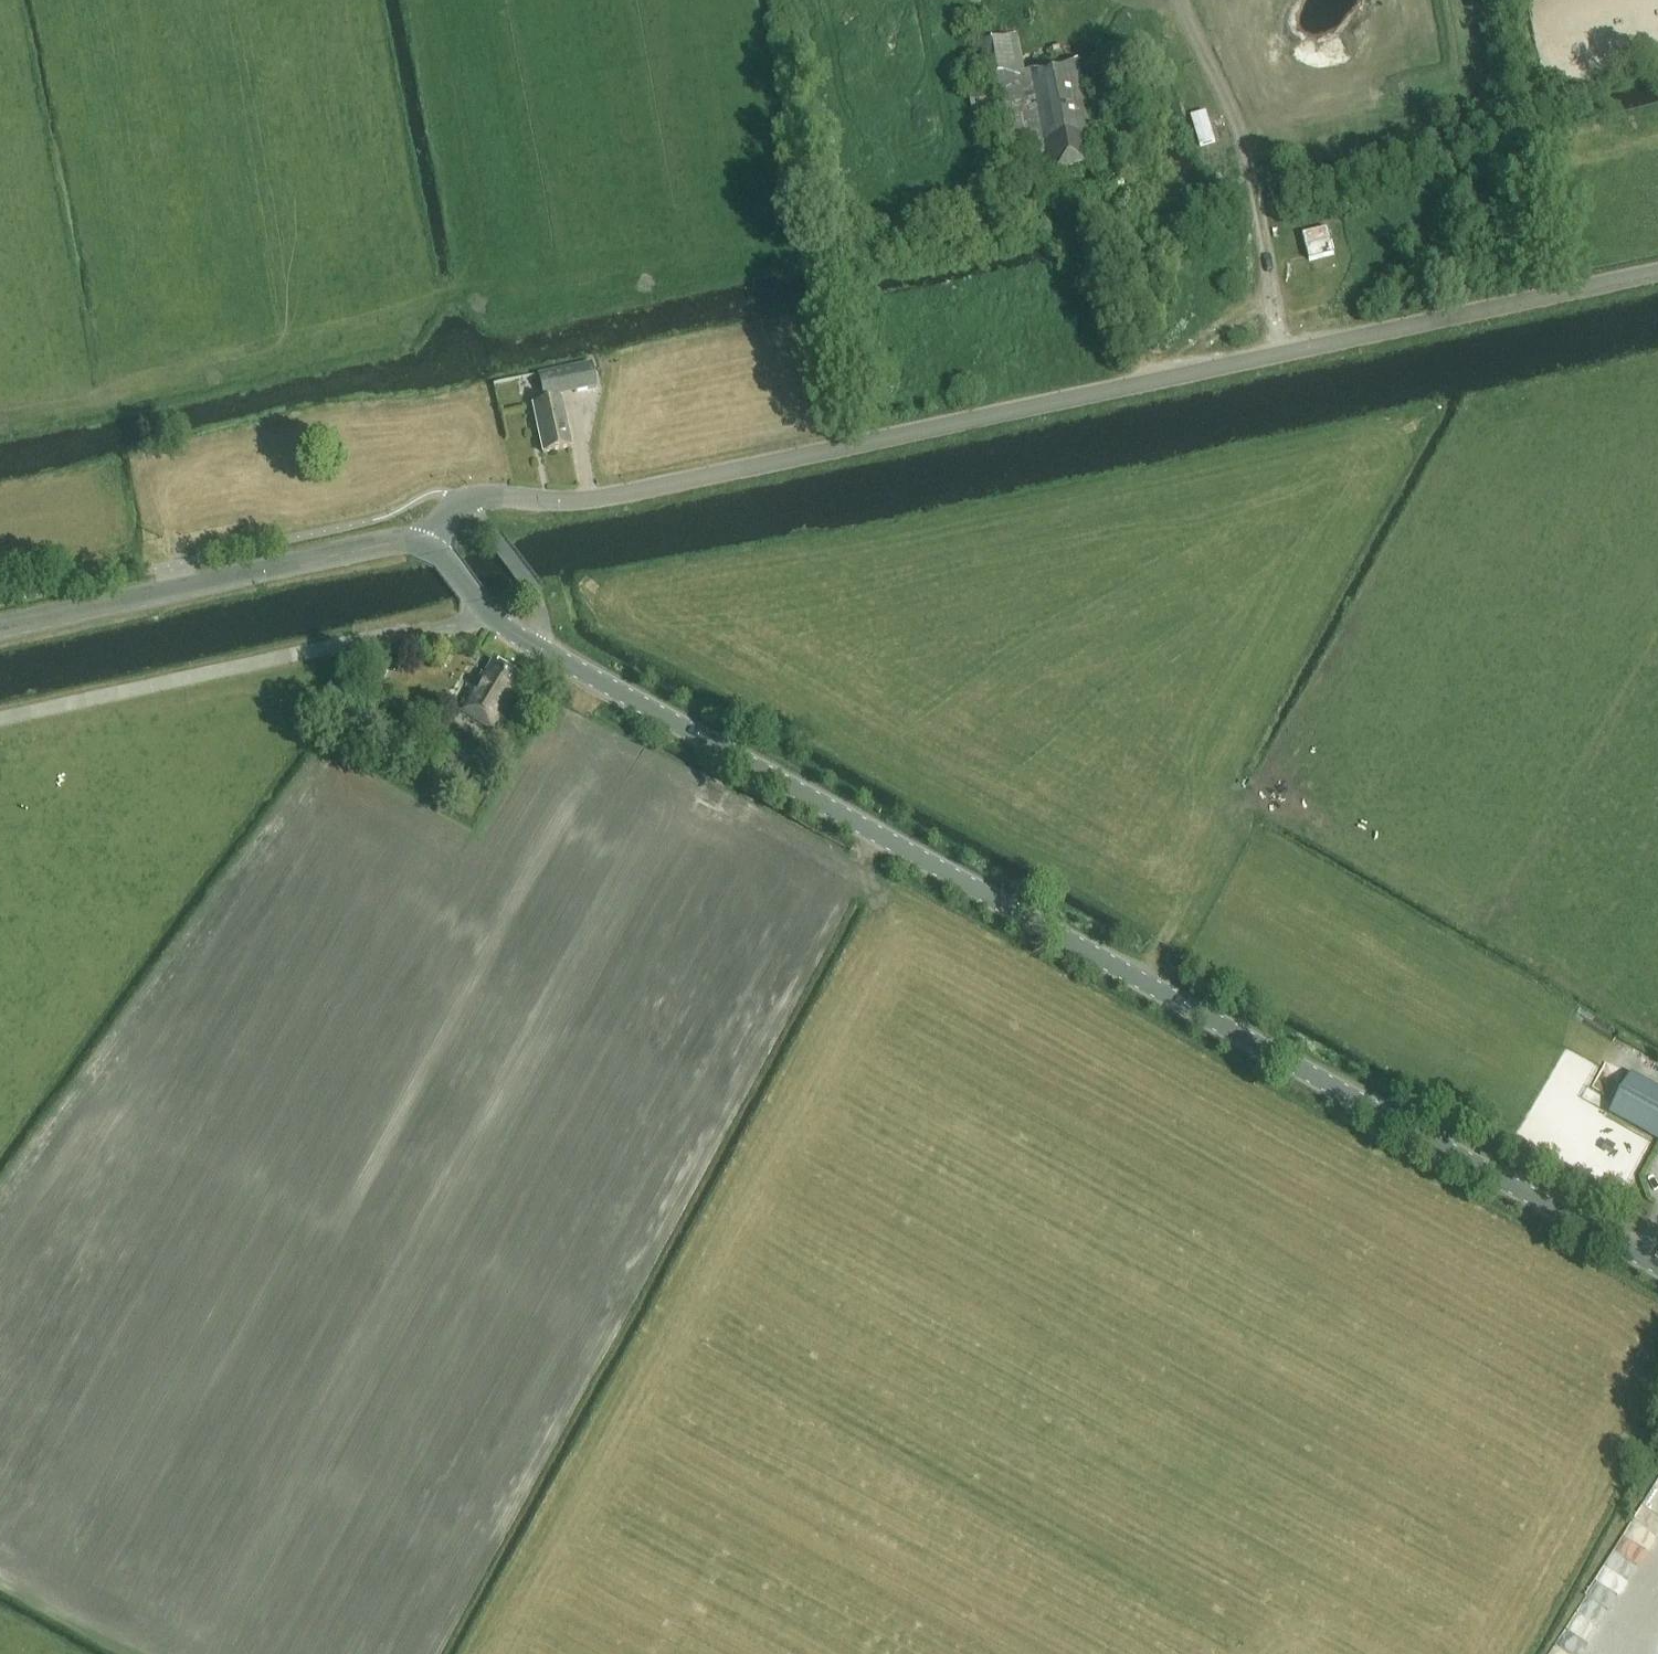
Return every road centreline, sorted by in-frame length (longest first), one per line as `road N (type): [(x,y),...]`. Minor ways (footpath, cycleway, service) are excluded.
road 1 (tertiary): [(1657,1263),(504,629),(436,550)]
road 2 (tertiary): [(1657,274),(605,498),(466,498),(428,543)]
road 3 (tertiary): [(0,627),(399,540),(428,543)]

